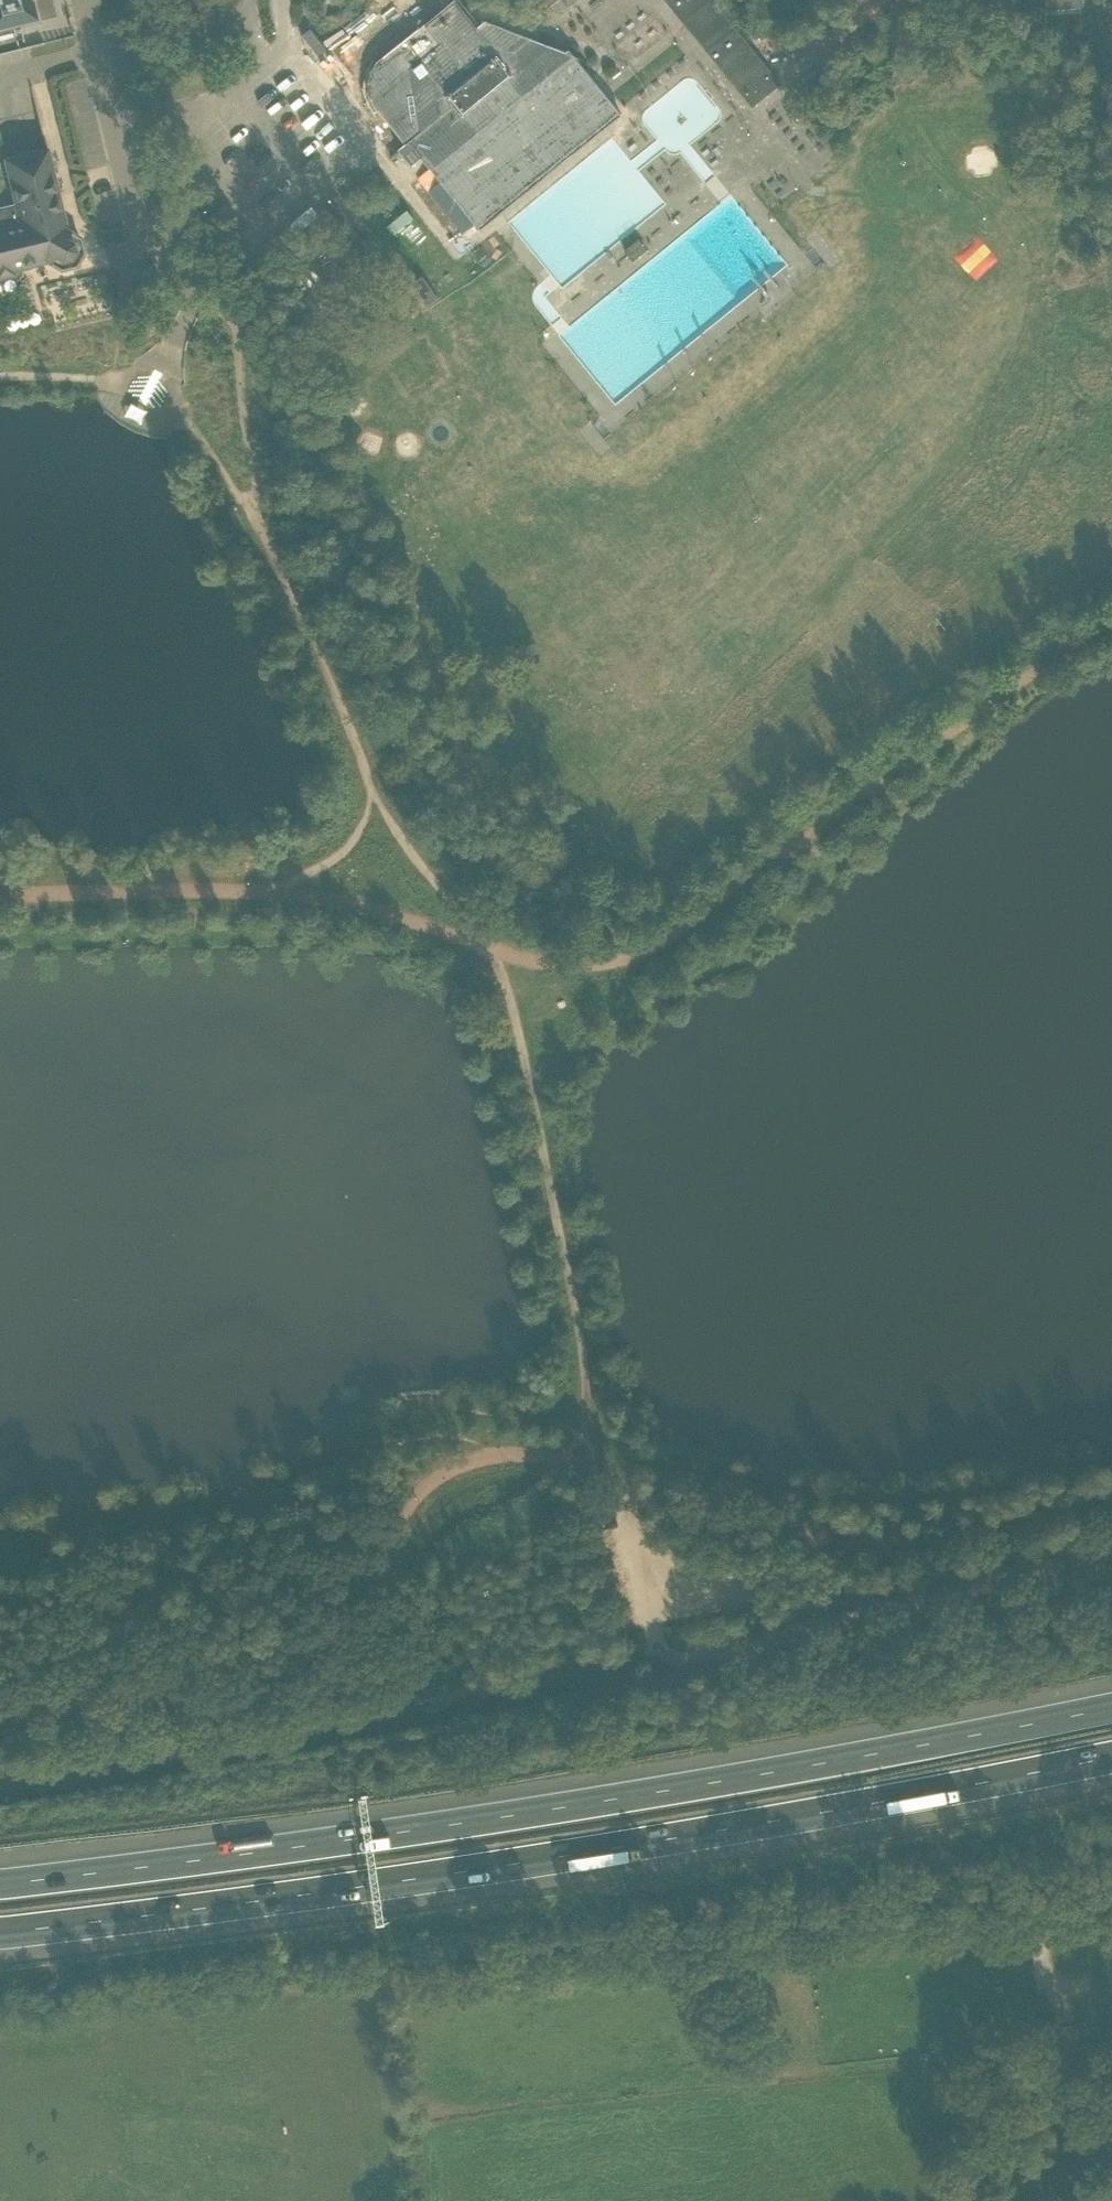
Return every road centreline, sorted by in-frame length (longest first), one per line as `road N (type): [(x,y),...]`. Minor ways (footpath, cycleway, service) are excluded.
road 1 (track): [(0,1788),(658,1669),(1111,1558)]
road 2 (motorway): [(1111,1706),(415,1828),(0,1882)]
road 3 (motorway): [(0,1933),(430,1876),(1111,1758)]
road 4 (track): [(1111,1900),(389,1993)]
road 5 (residential): [(202,298),(145,249),(90,49),(88,0)]

